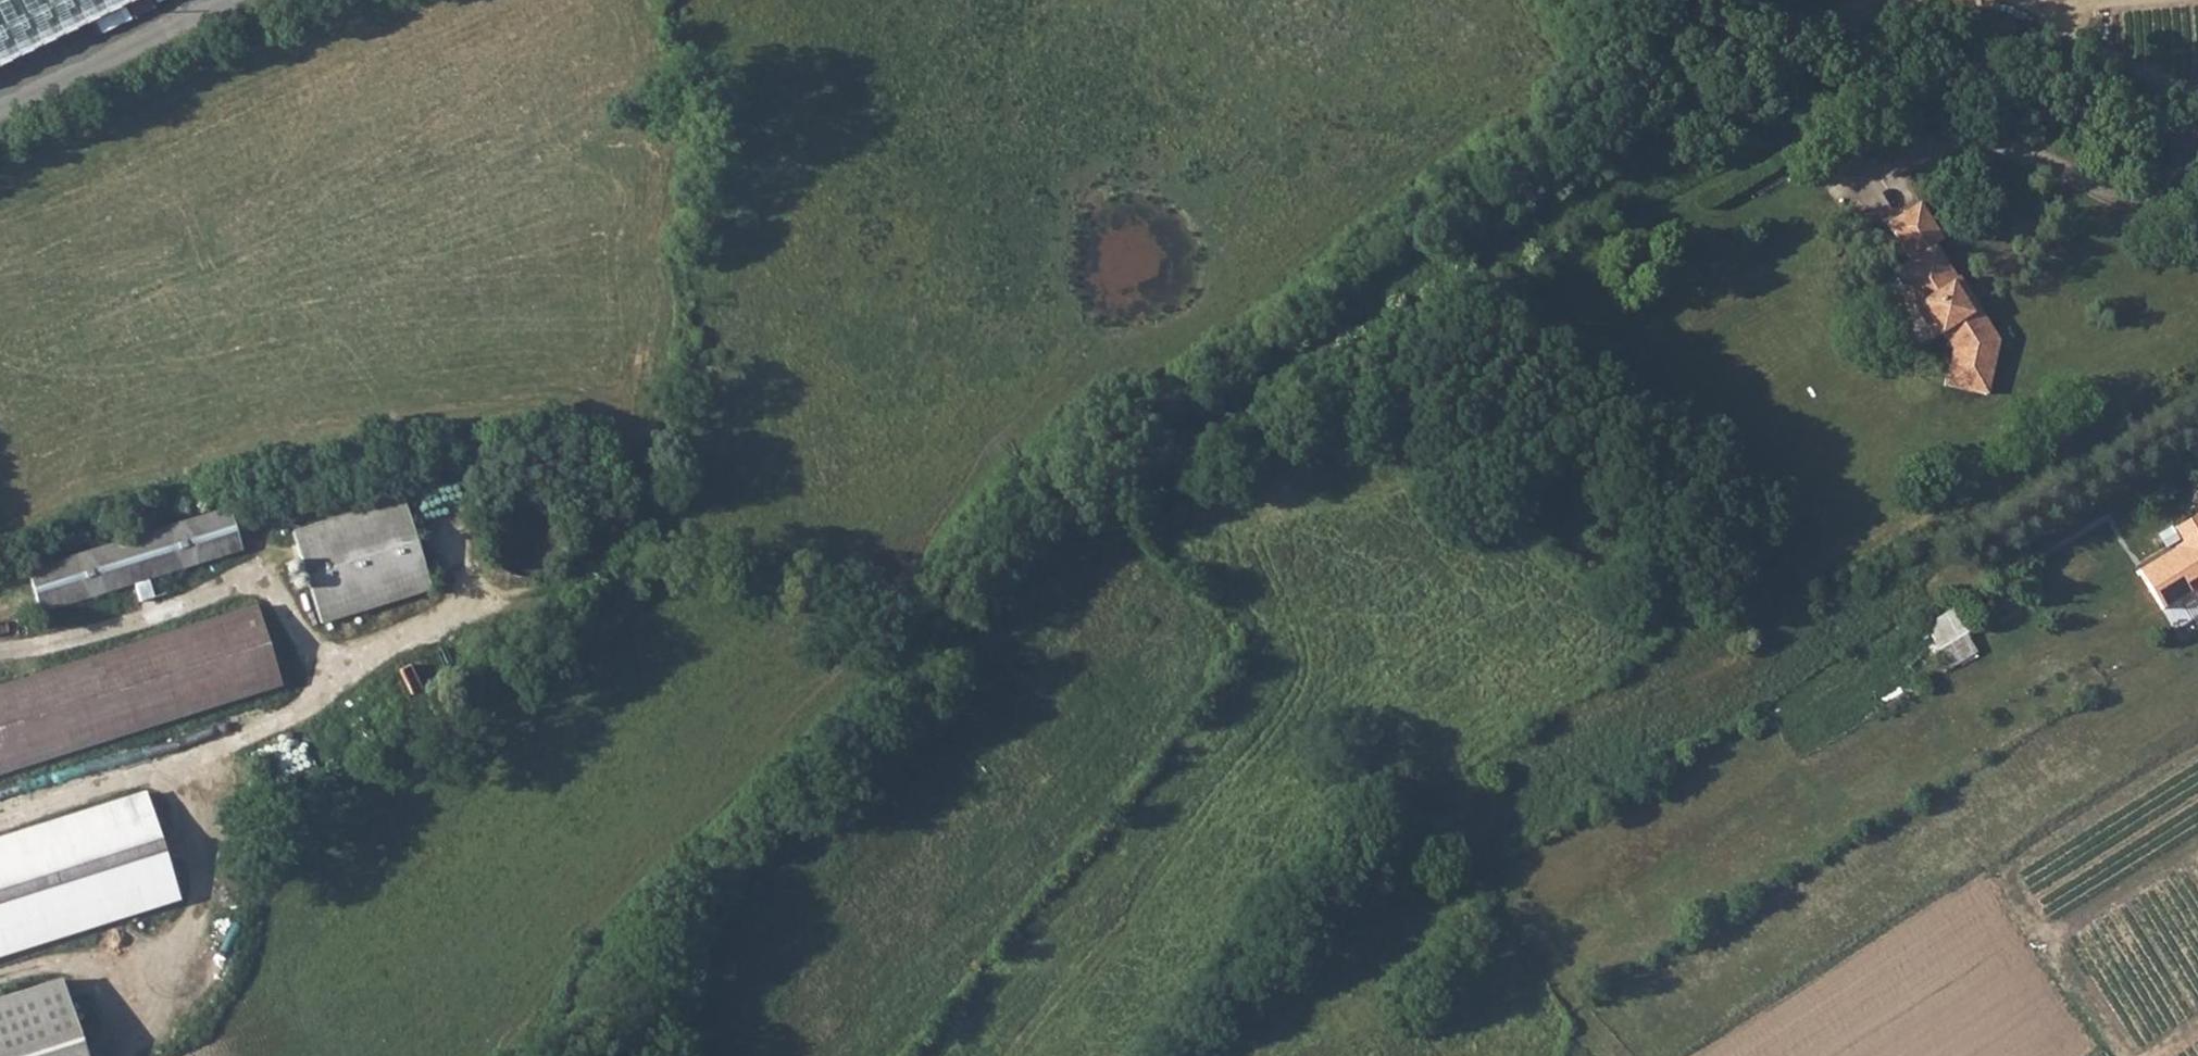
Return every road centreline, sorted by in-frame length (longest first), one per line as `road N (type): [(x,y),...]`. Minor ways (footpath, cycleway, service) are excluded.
road 1 (unclassified): [(2197,139),(2025,73),(1832,35),(1724,0)]
road 2 (unclassified): [(0,116),(242,0)]

